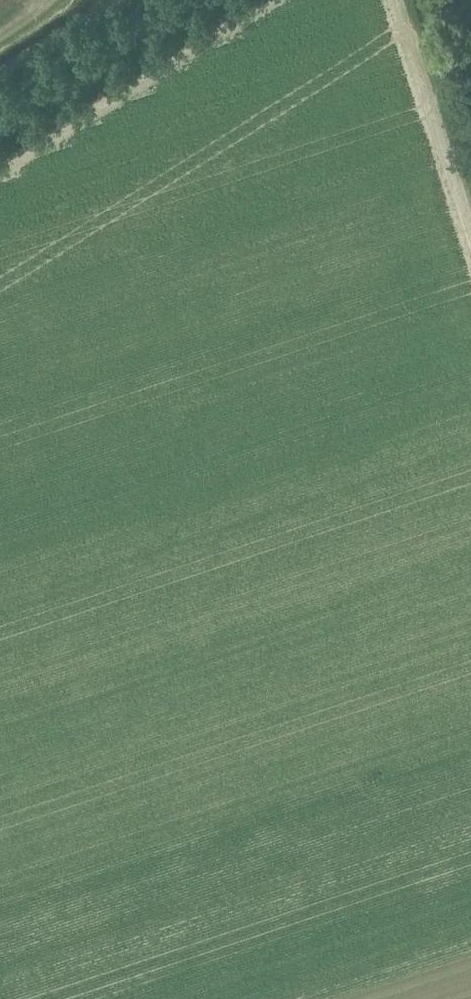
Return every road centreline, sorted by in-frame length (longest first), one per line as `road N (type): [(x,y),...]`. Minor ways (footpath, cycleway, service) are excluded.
road 1 (unclassified): [(0,108),(171,0)]

